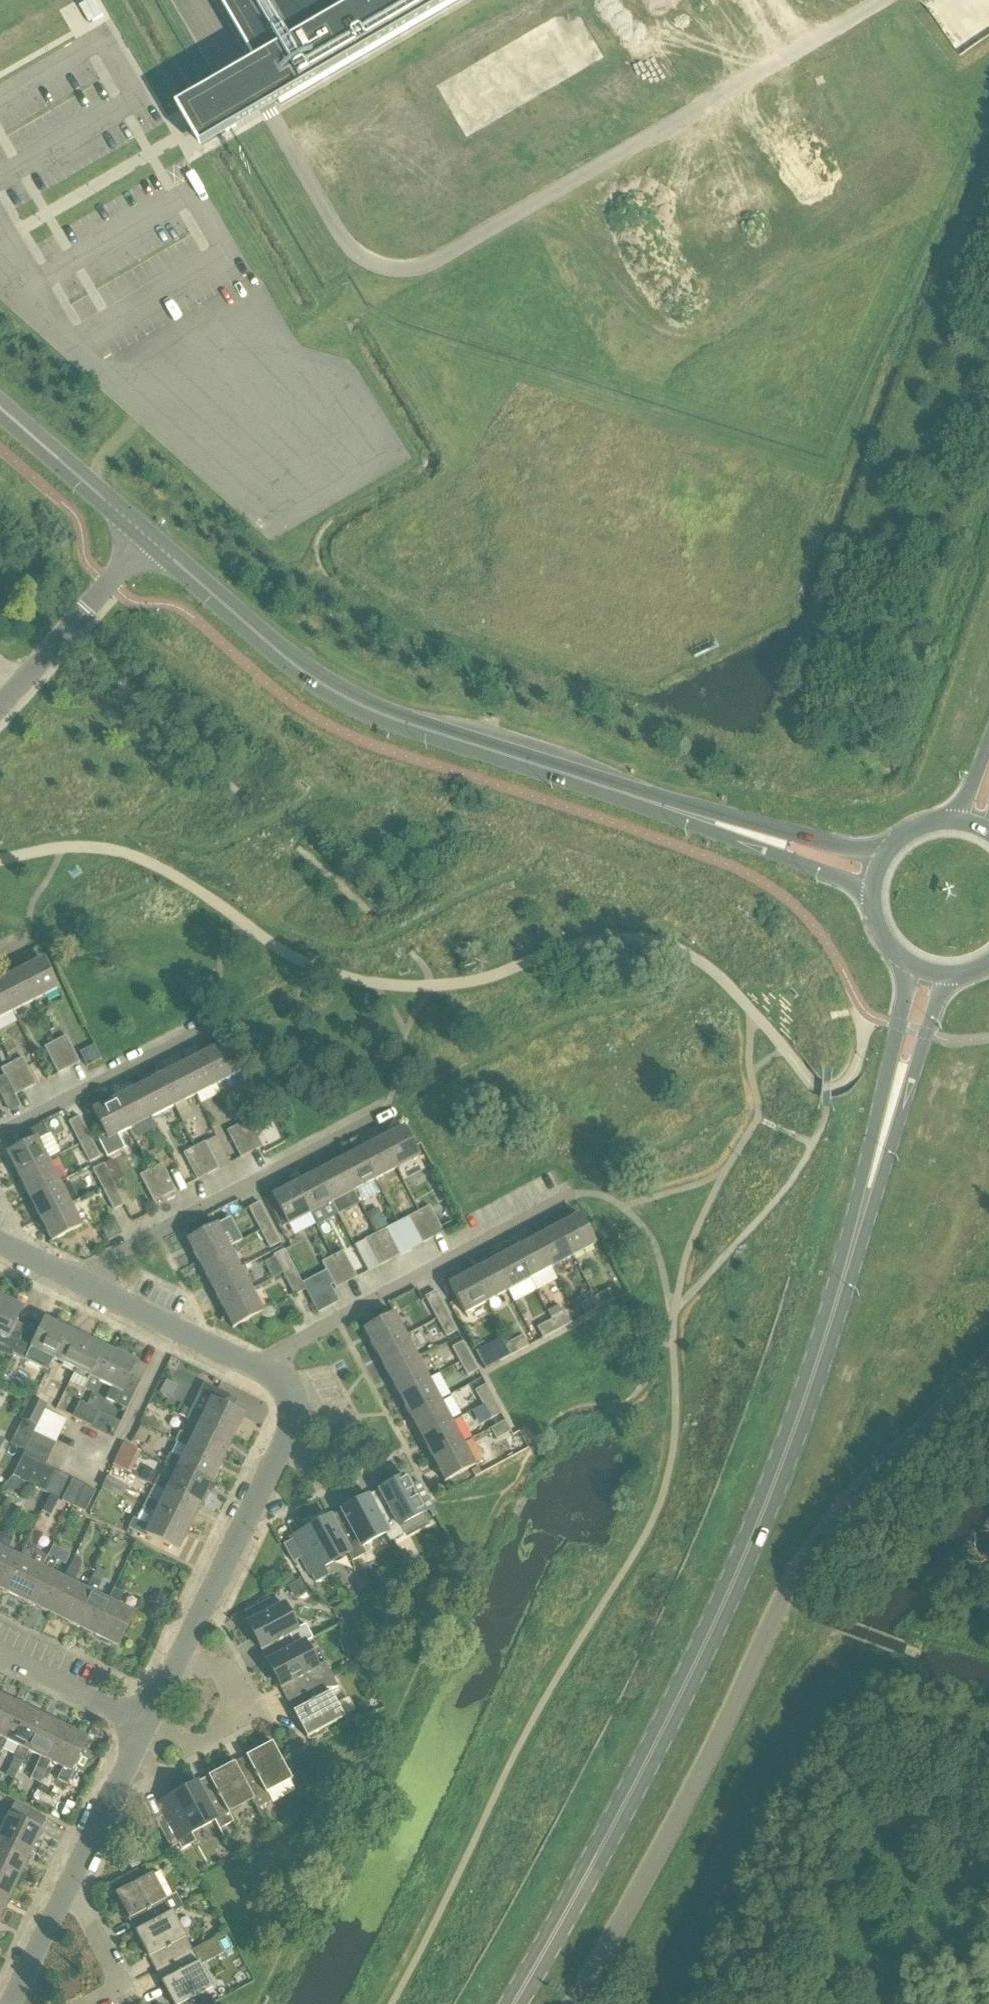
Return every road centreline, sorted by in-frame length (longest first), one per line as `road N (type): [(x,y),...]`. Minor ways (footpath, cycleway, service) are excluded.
road 1 (primary): [(513,2003),(704,1651),(789,1433),(886,1136)]
road 2 (tertiary): [(873,870),(344,701),(290,664),(148,540)]
road 3 (unclassified): [(570,2003),(709,1758),(769,1621),(823,1531),(890,1445),(988,1356)]
road 4 (residential): [(88,1288),(100,1264),(385,1113)]
road 5 (residential): [(272,1374),(284,1353),(566,1200)]
road 6 (residential): [(185,1652),(295,1419),(296,1400),(272,1374)]
road 7 (residential): [(0,1137),(202,1031)]
road 8 (residential): [(148,540),(0,701)]
road 9 (residential): [(148,1726),(196,1747),(253,1714),(228,1670),(185,1652)]
road 10 (residential): [(272,1374),(88,1288)]
road 11 (tertiary): [(148,540),(0,409)]
road 12 (residential): [(72,1883),(148,1726)]
road 13 (primary): [(906,965),(886,1136)]
road 14 (primary): [(886,1136),(944,976)]
road 15 (residential): [(148,1726),(0,1655)]
road 16 (residential): [(90,2003),(123,1988),(72,1883)]
road 17 (residential): [(11,2003),(72,1883)]

